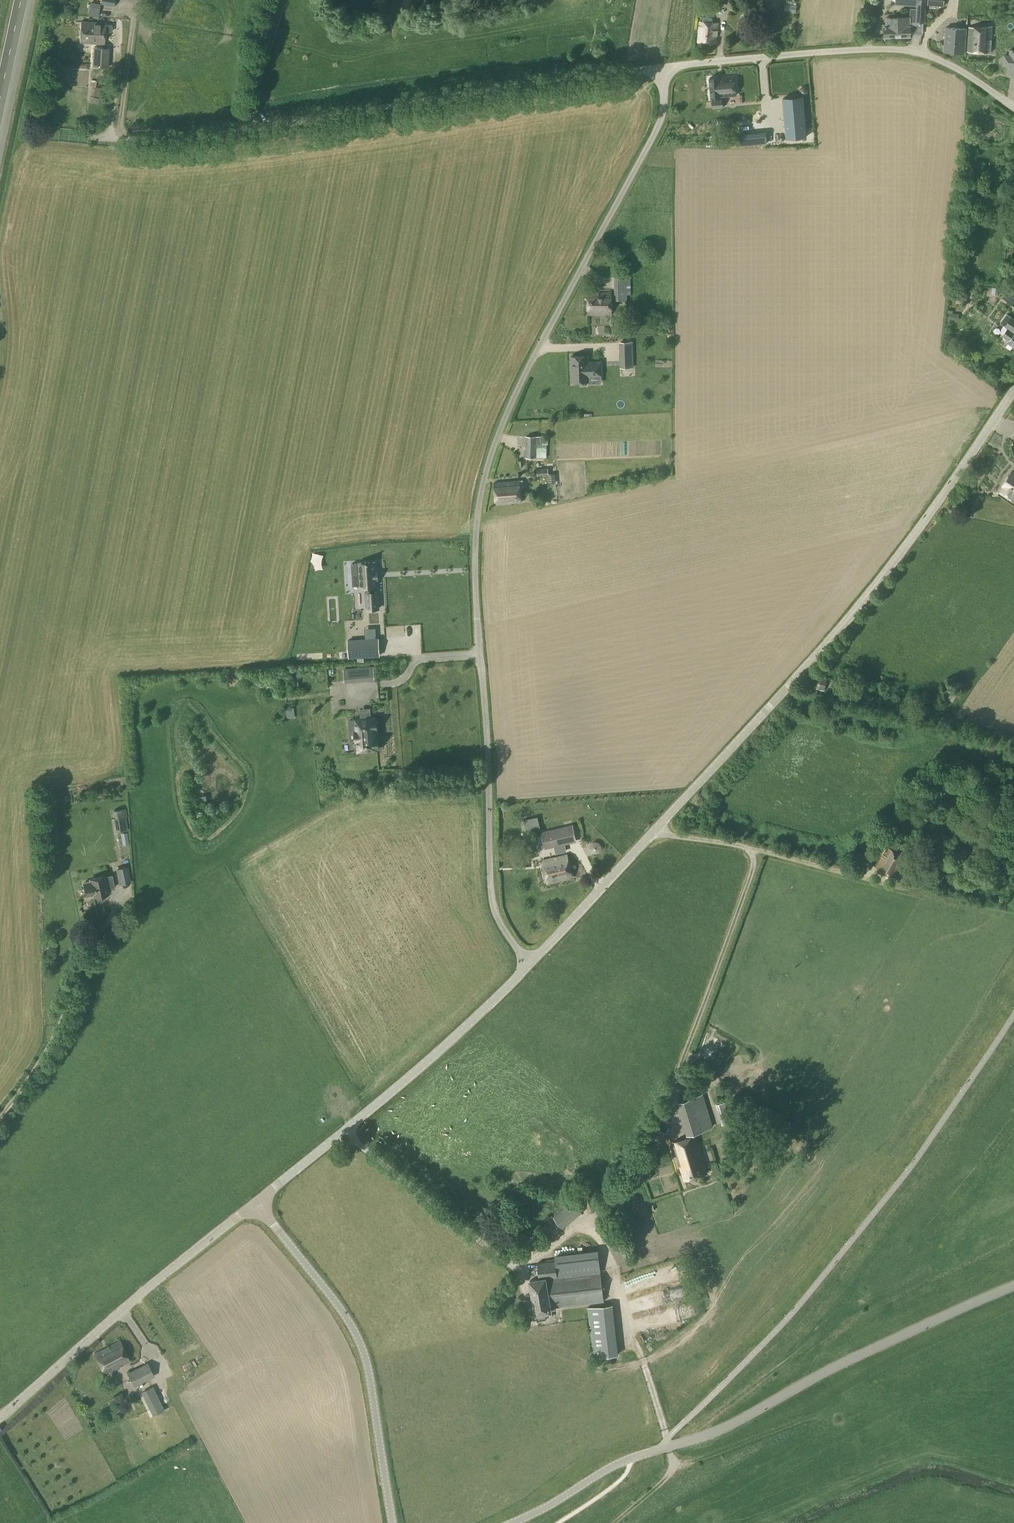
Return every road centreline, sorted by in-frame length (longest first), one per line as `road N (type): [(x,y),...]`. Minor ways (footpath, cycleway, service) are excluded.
road 1 (unclassified): [(529,968),(493,906),(475,536),(502,423),(655,136),(663,99),(657,73)]
road 2 (unclassified): [(529,968),(872,592),(1013,394)]
road 3 (unclassified): [(657,73),(125,141),(120,133),(134,19)]
road 4 (unclassified): [(514,1522),(610,1468),(721,1430),(838,1365),(1013,1286)]
road 5 (unclassified): [(1013,111),(969,76),(913,52),(867,49),(657,73)]
road 6 (unclassified): [(255,1202),(451,1044),(529,968)]
road 7 (unclassified): [(255,1202),(361,1346),(392,1522)]
road 8 (unclassified): [(0,1417),(255,1202)]
road 9 (unclassified): [(0,1106),(50,1030),(80,956)]

